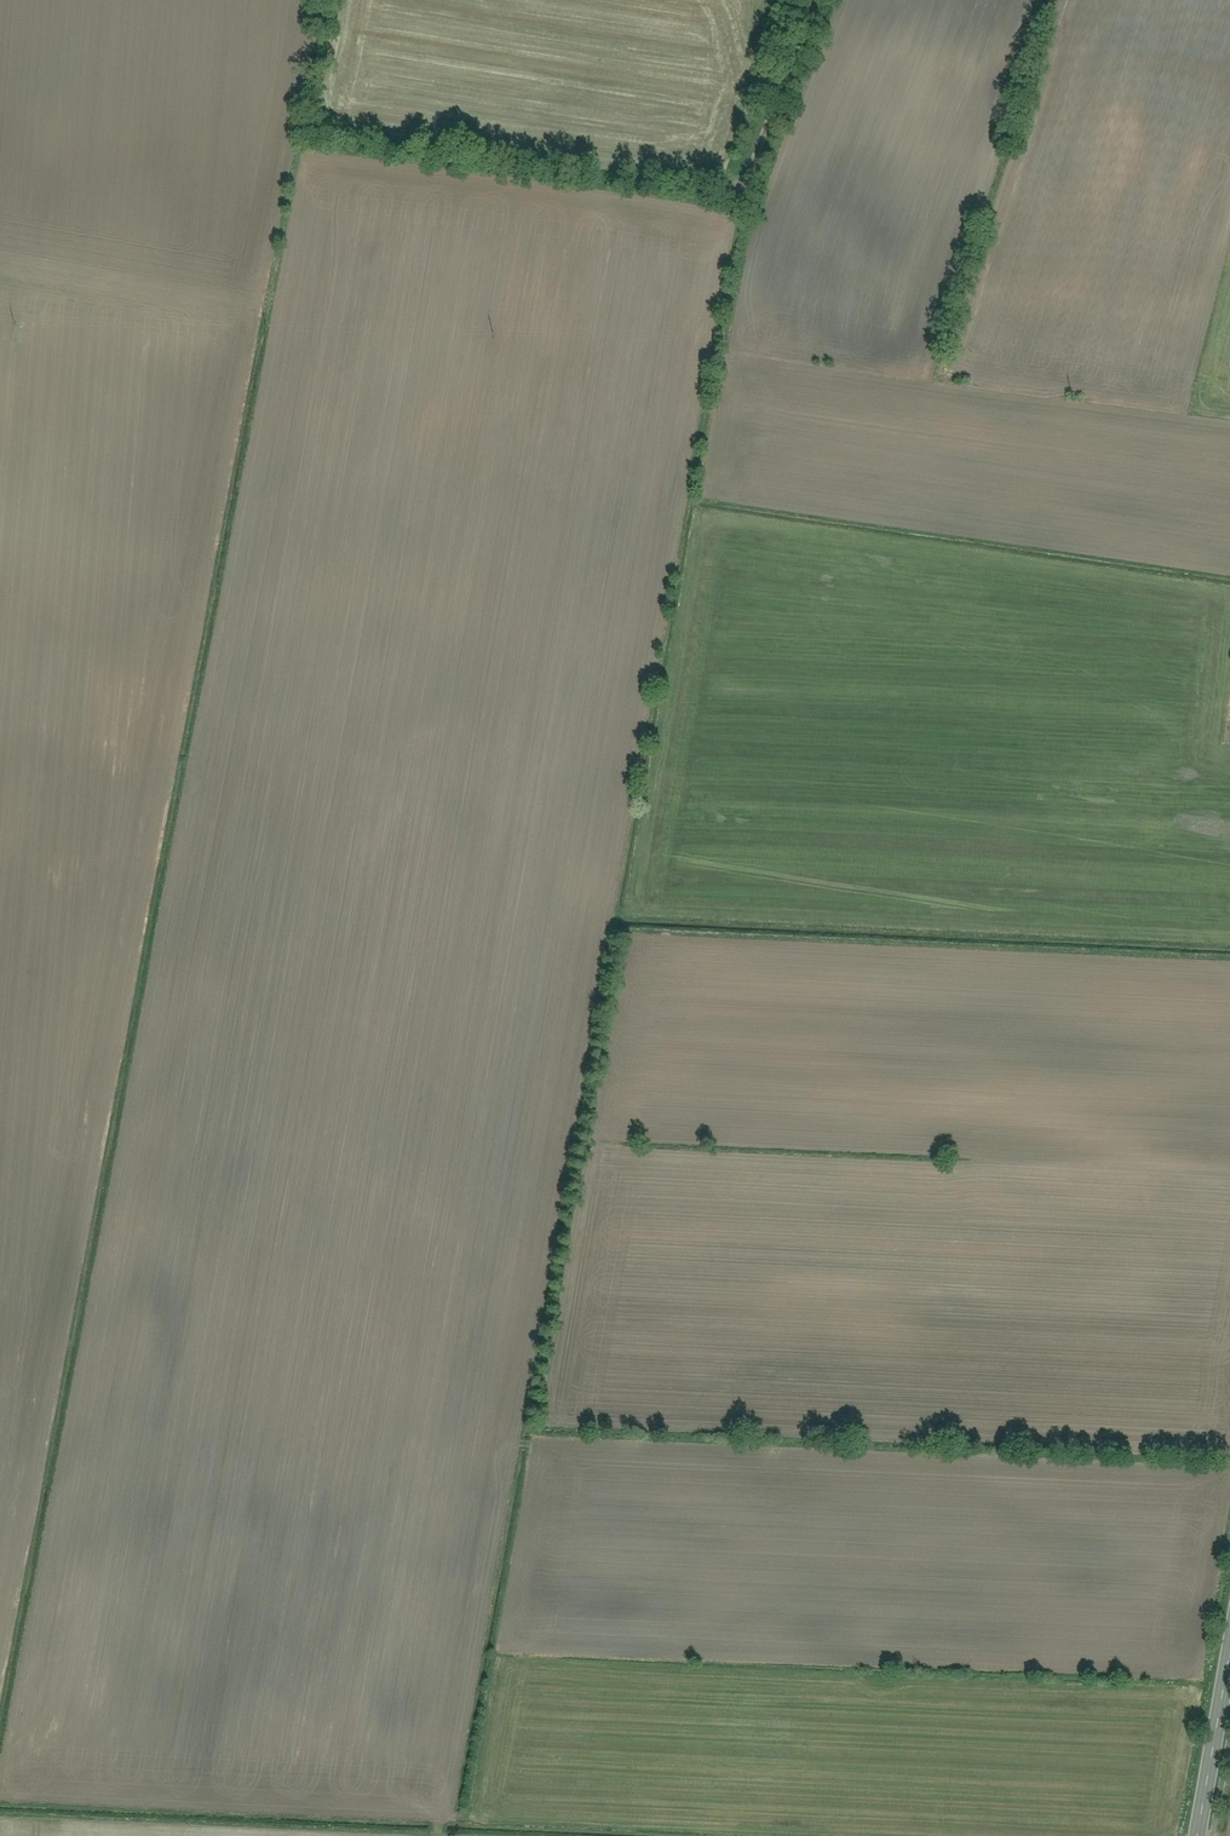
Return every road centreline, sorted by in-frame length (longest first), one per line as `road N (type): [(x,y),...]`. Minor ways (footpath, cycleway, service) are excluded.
road 1 (track): [(814,0),(738,210)]
road 2 (primary): [(1196,1835),(1229,1643)]

